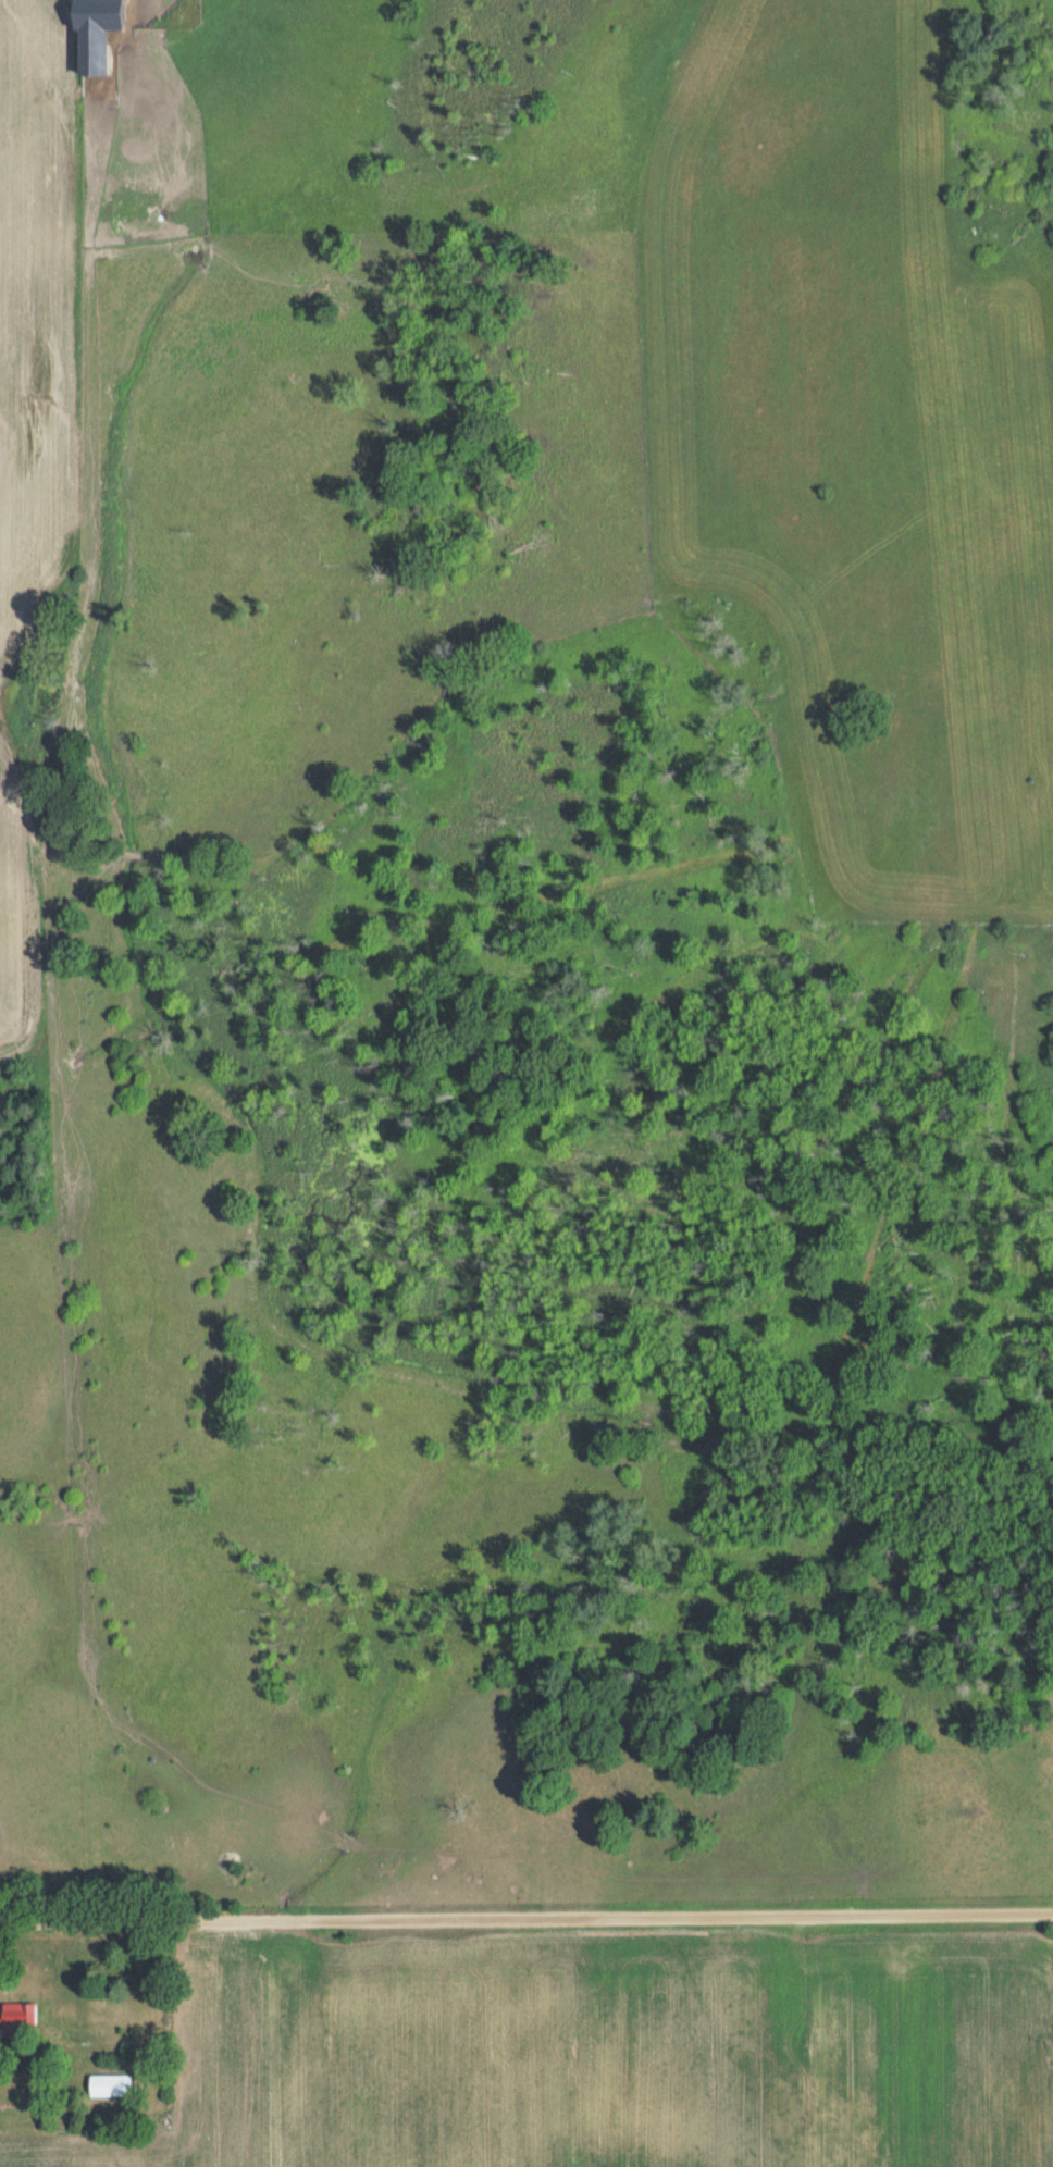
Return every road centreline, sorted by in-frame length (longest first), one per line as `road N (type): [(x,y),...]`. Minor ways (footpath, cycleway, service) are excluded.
road 1 (residential): [(0,1920),(1052,1912)]

